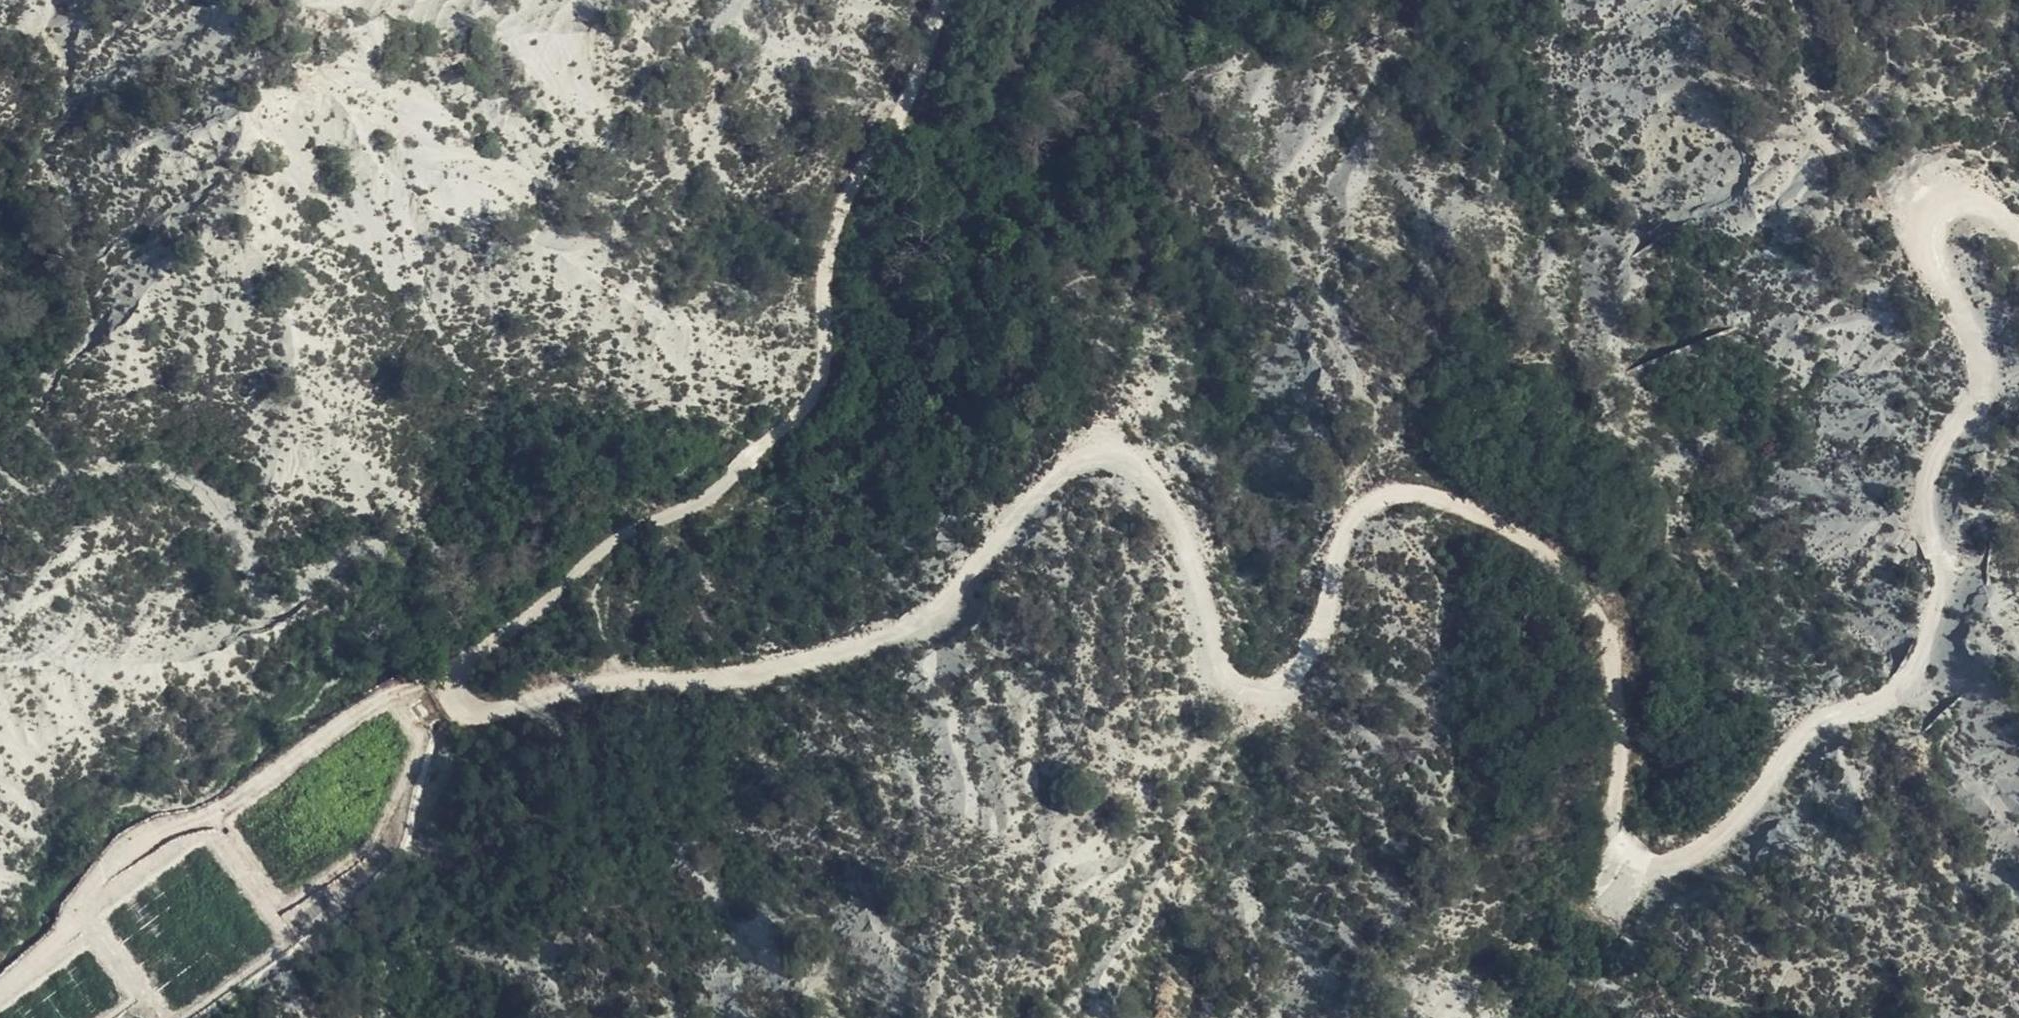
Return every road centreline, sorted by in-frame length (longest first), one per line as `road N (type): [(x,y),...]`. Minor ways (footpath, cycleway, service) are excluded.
road 1 (track): [(950,0),(827,235),(831,321),(812,405),(710,501),(608,543),(471,661),(469,695),(499,706),(589,686),(791,671),(945,594),(1033,489),(1075,468),(1142,469),(1199,539),(1230,671),(1287,678),(1316,623),(1334,545),(1378,511),(1427,502),(1482,510),(1545,542),(1604,624),(1615,772),(1640,852),(1684,857),(1796,753),(1908,668),(1943,589),(1925,499),(1975,365),(1918,246),(1964,199),(2018,226)]

